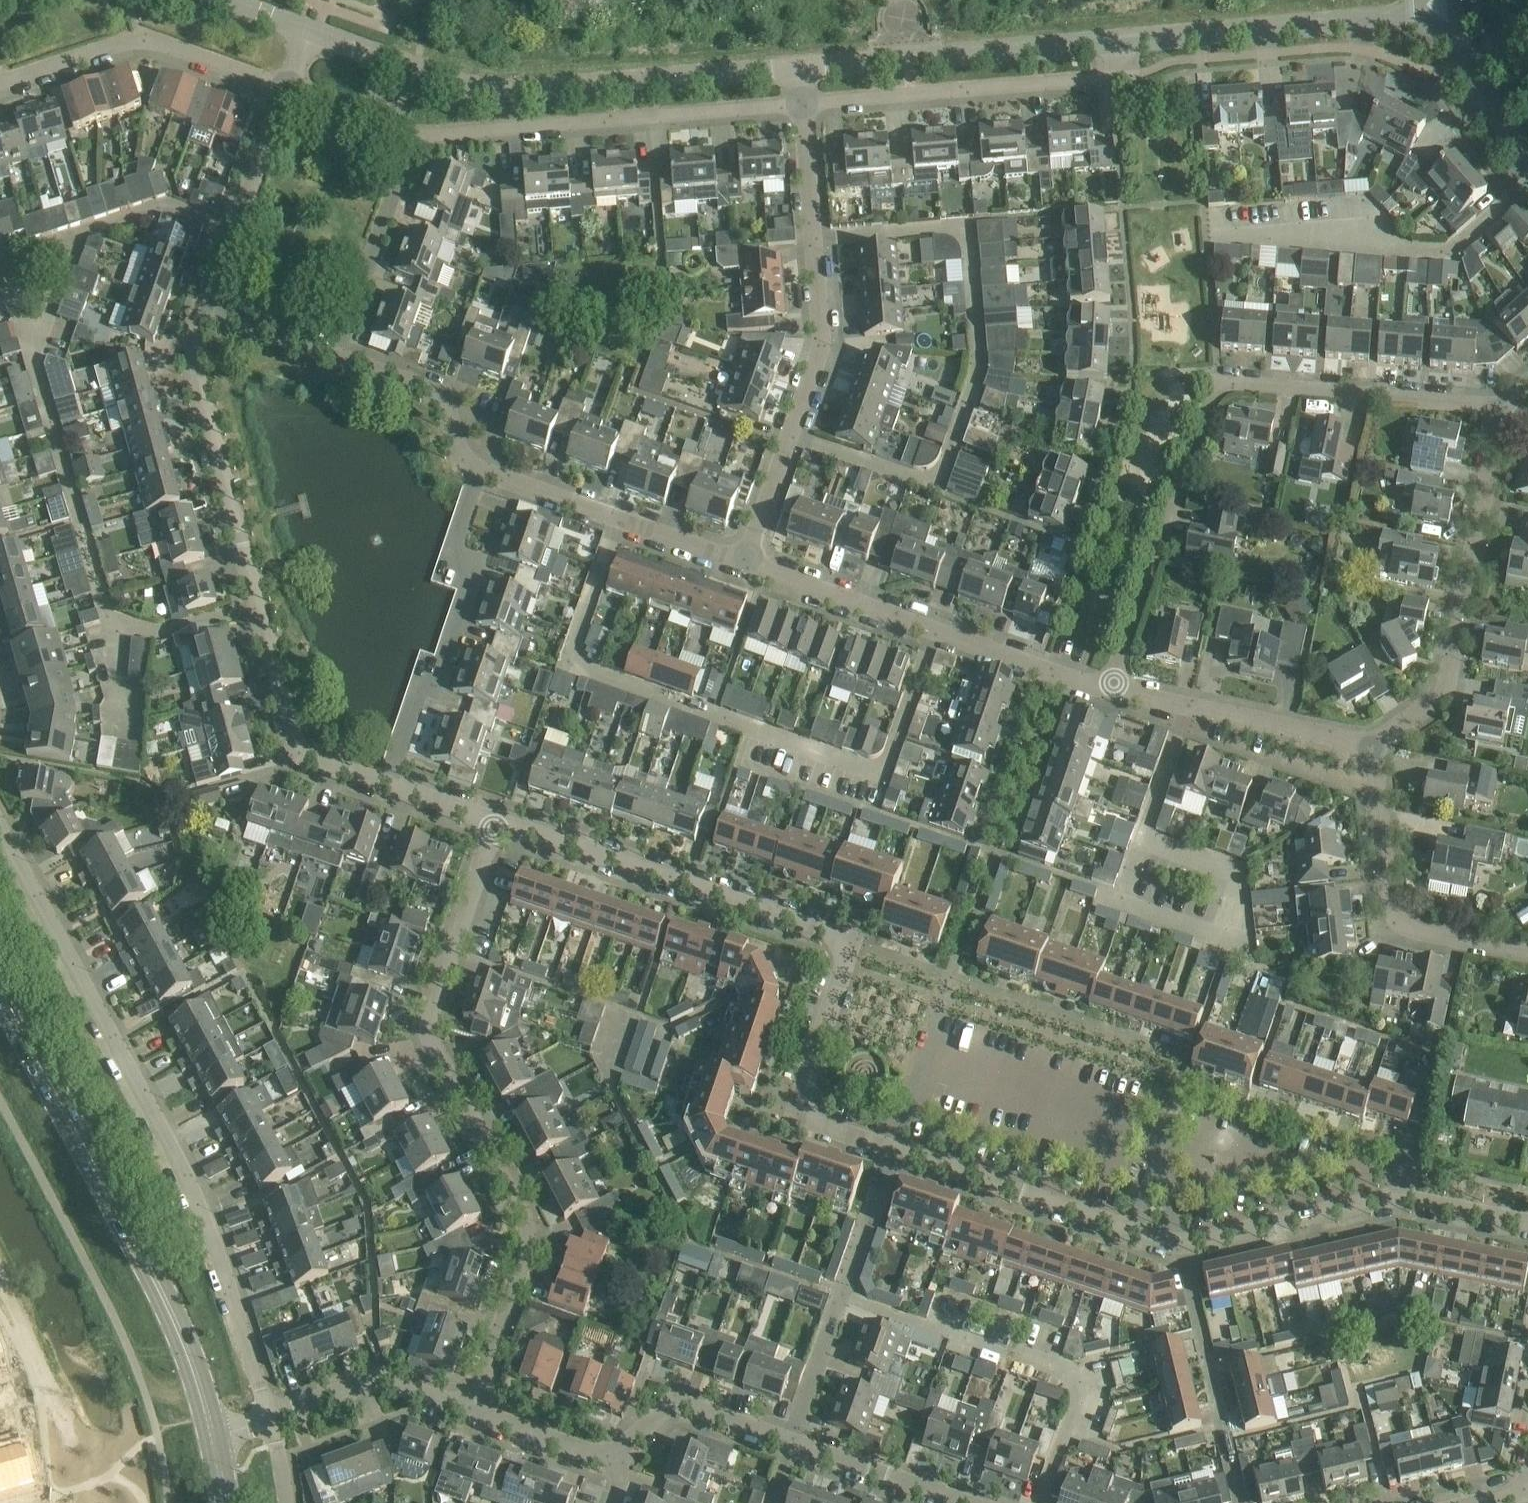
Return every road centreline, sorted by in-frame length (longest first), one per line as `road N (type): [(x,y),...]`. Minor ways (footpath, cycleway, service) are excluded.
road 1 (residential): [(271,1417),(188,1182),(0,822)]
road 2 (residential): [(495,821),(839,936),(846,963),(801,1099),(809,1119),(894,1147)]
road 3 (residential): [(472,1409),(527,1250),(527,1227),(431,1037),(429,1017),(495,821)]
road 4 (residential): [(1109,687),(1223,385),(1500,409)]
road 5 (residential): [(210,308),(190,359),(293,738),(309,757),(388,784)]
road 6 (residential): [(309,28),(493,92),(800,66)]
road 7 (tertiary): [(214,1435),(151,1271),(0,986)]
road 8 (residential): [(747,560),(819,352),(803,100)]
road 9 (residential): [(416,134),(803,100)]
road 10 (residential): [(1372,745),(1434,702),(1448,680),(1500,409)]
road 11 (residential): [(1180,1241),(1394,1196),(1527,1222)]
road 12 (residential): [(803,100),(1123,74),(1119,42)]
road 13 (residential): [(388,784),(419,697),(442,673),(473,578),(455,544),(480,468)]
road 14 (residential): [(1119,42),(1448,12)]
road 15 (residential): [(747,560),(1053,670)]
road 16 (residential): [(800,66),(1119,42)]
road 17 (residential): [(894,1147),(792,1440)]
road 18 (residential): [(1527,950),(1409,927),(1395,908),(1372,745)]
road 19 (residential): [(0,81),(141,36),(290,87)]
road 20 (residential): [(894,1147),(1180,1241)]
road 21 (residential): [(480,468),(747,560)]
road 22 (residential): [(1109,687),(1372,745)]
road 23 (residential): [(1241,1502),(1180,1241)]
road 24 (residential): [(977,904),(1053,670)]
road 25 (residential): [(290,87),(210,308)]
road 26 (residential): [(416,134),(338,352)]
road 27 (residential): [(271,1417),(382,1382),(472,1409)]
road 28 (residential): [(612,1453),(681,1403),(792,1440)]
road 29 (residential): [(338,352),(441,394),(463,461),(480,468)]
road 30 (residential): [(792,1440),(971,1502)]
road 31 (unknown): [(0,1274),(71,1446)]
road 32 (residential): [(1448,12),(1498,115),(1527,149)]
road 33 (residential): [(472,1409),(584,1451),(612,1453)]
road 34 (residential): [(210,308),(338,352)]
road 35 (residential): [(290,87),(416,134)]

